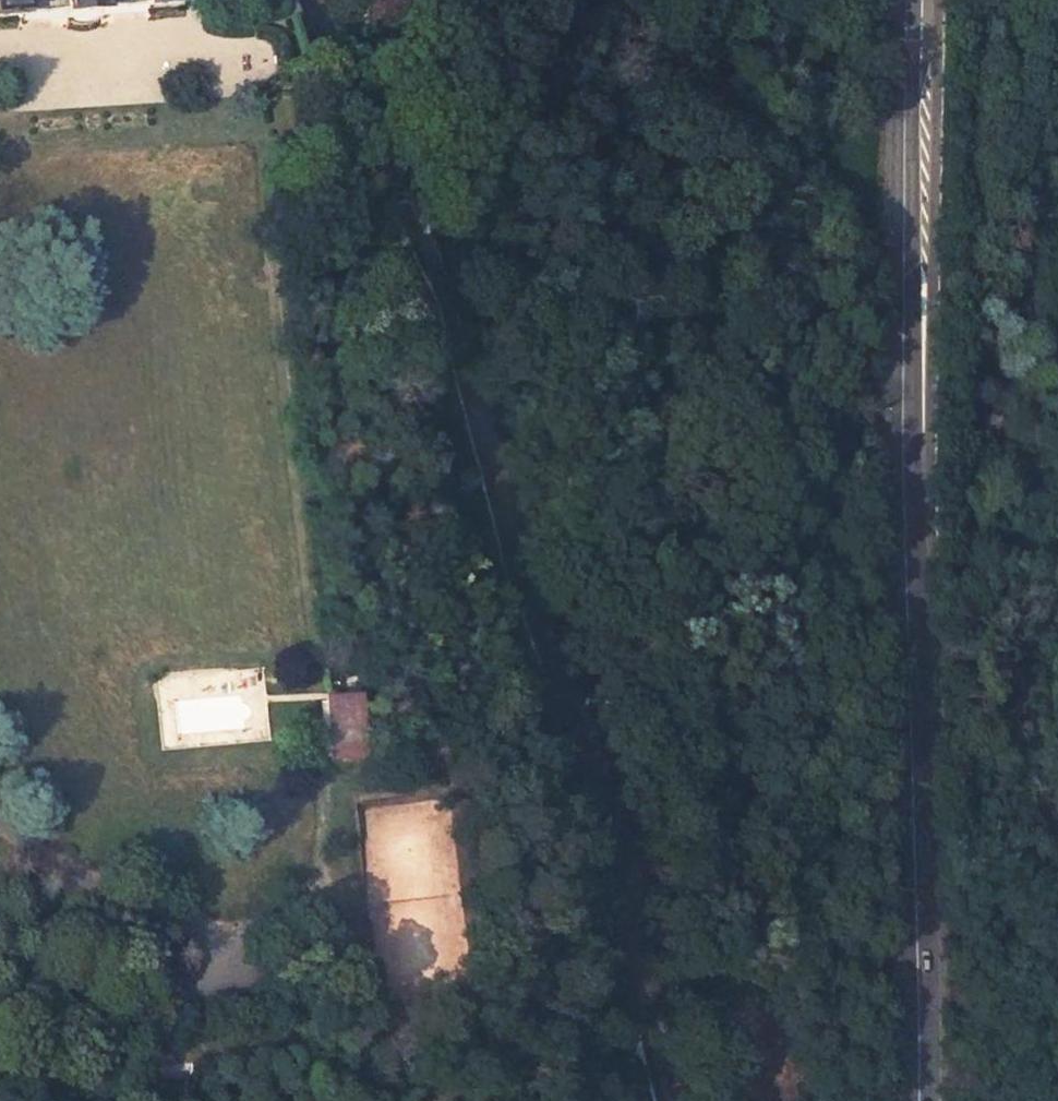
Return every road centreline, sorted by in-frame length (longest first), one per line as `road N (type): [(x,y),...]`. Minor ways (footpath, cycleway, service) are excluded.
road 1 (residential): [(299,0),(494,417),(616,969),(663,1100)]
road 2 (tertiary): [(918,1100),(902,356),(908,0)]

